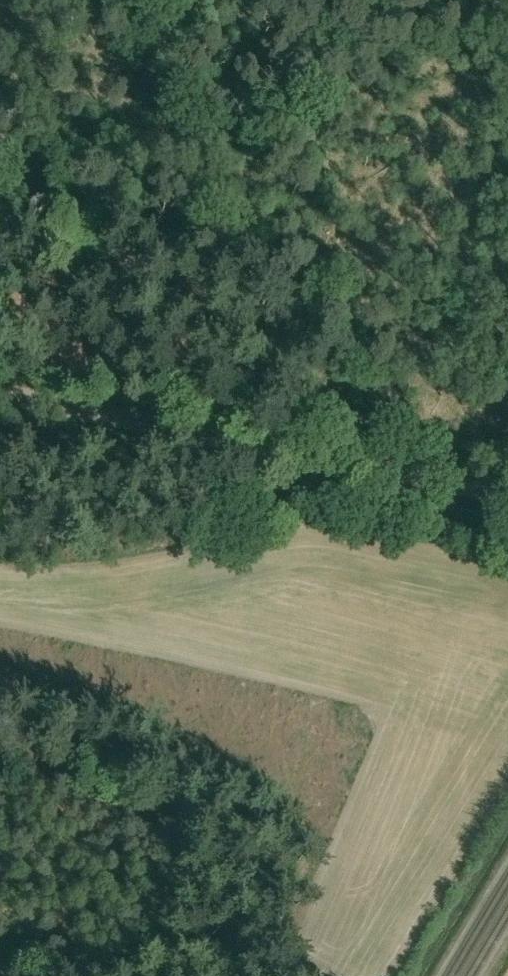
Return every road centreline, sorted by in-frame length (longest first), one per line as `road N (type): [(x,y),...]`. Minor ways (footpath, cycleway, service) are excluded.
road 1 (track): [(0,398),(507,496)]

